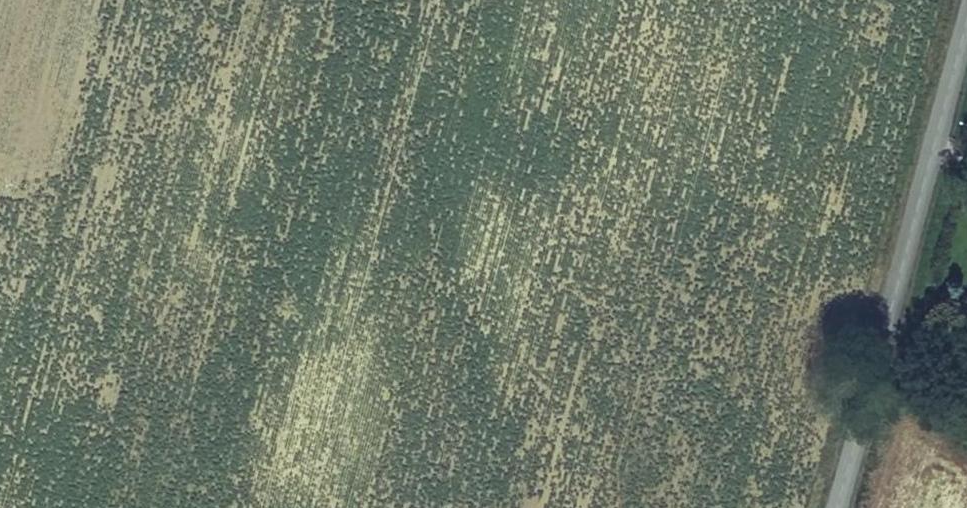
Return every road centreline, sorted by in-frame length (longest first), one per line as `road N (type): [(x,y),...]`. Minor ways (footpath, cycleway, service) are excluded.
road 1 (tertiary): [(966,25),(837,507)]

